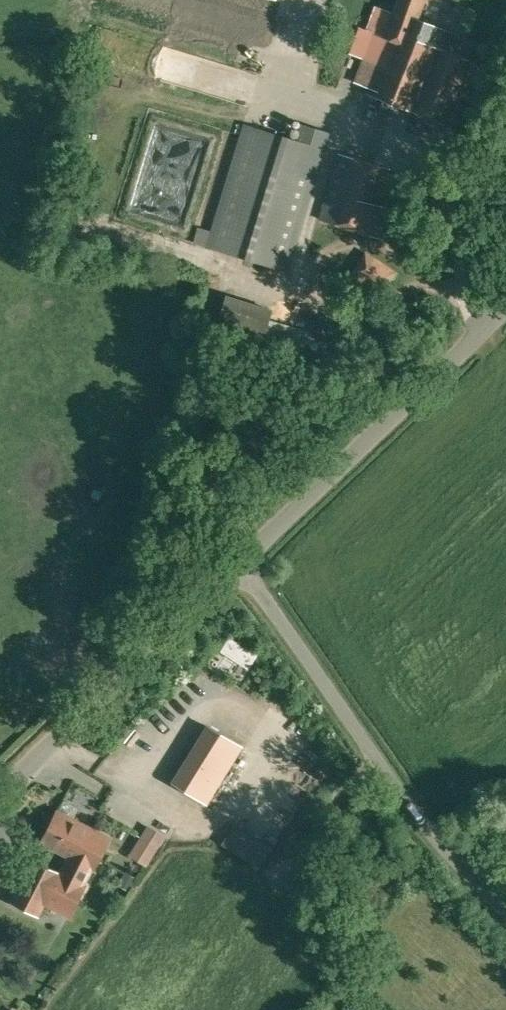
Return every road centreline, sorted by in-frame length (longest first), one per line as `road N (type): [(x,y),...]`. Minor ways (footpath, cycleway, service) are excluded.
road 1 (unclassified): [(505,910),(433,831),(239,565)]
road 2 (unclassified): [(239,565),(505,311)]
road 3 (unclassified): [(0,796),(239,565)]

